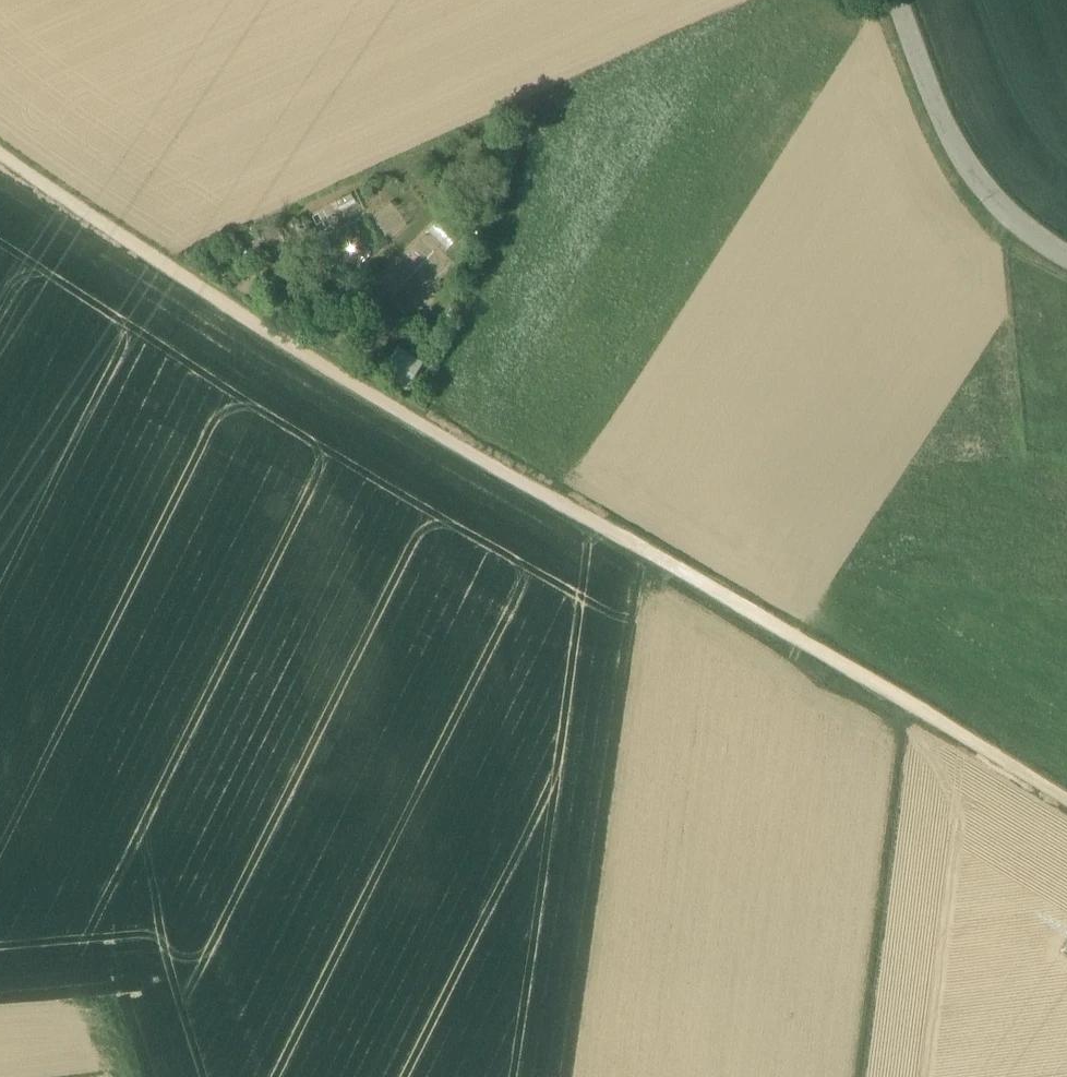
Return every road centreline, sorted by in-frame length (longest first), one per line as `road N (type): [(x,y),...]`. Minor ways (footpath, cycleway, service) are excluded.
road 1 (track): [(1066,798),(243,303),(0,144)]
road 2 (tertiary): [(1066,251),(1002,202),(968,160),(940,110),(901,0)]

